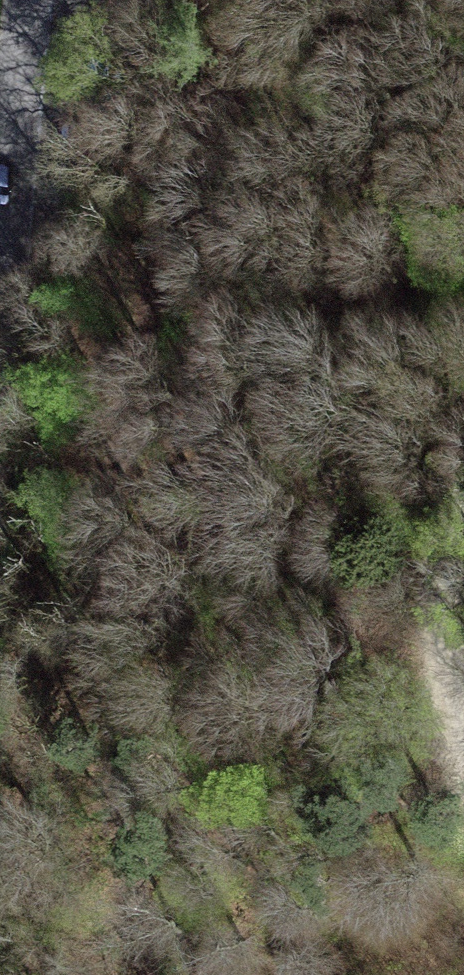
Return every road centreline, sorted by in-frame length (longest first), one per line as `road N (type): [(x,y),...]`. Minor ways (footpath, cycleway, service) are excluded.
road 1 (track): [(146,974),(103,540),(129,381),(203,118),(225,0)]
road 2 (unclassified): [(27,0),(0,312)]
road 3 (track): [(463,508),(444,645),(463,740)]

